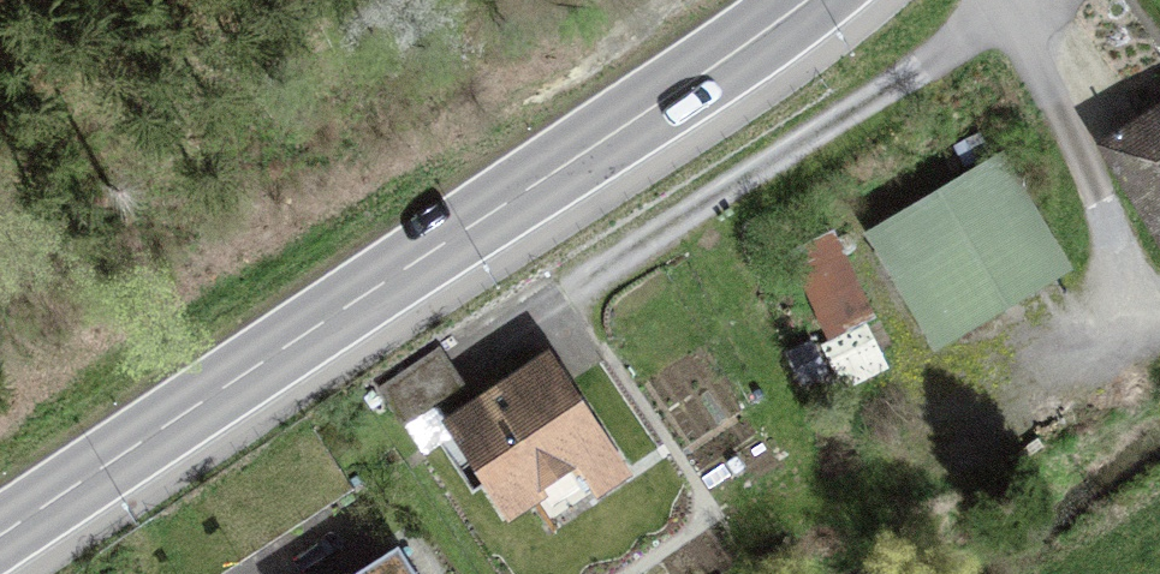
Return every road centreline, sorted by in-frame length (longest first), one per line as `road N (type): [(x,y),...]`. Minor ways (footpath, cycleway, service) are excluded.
road 1 (secondary): [(801,0),(0,535)]
road 2 (residential): [(1025,0),(1024,10),(485,345)]
road 3 (track): [(1007,21),(1113,231),(1124,286),(1106,323),(943,429)]

